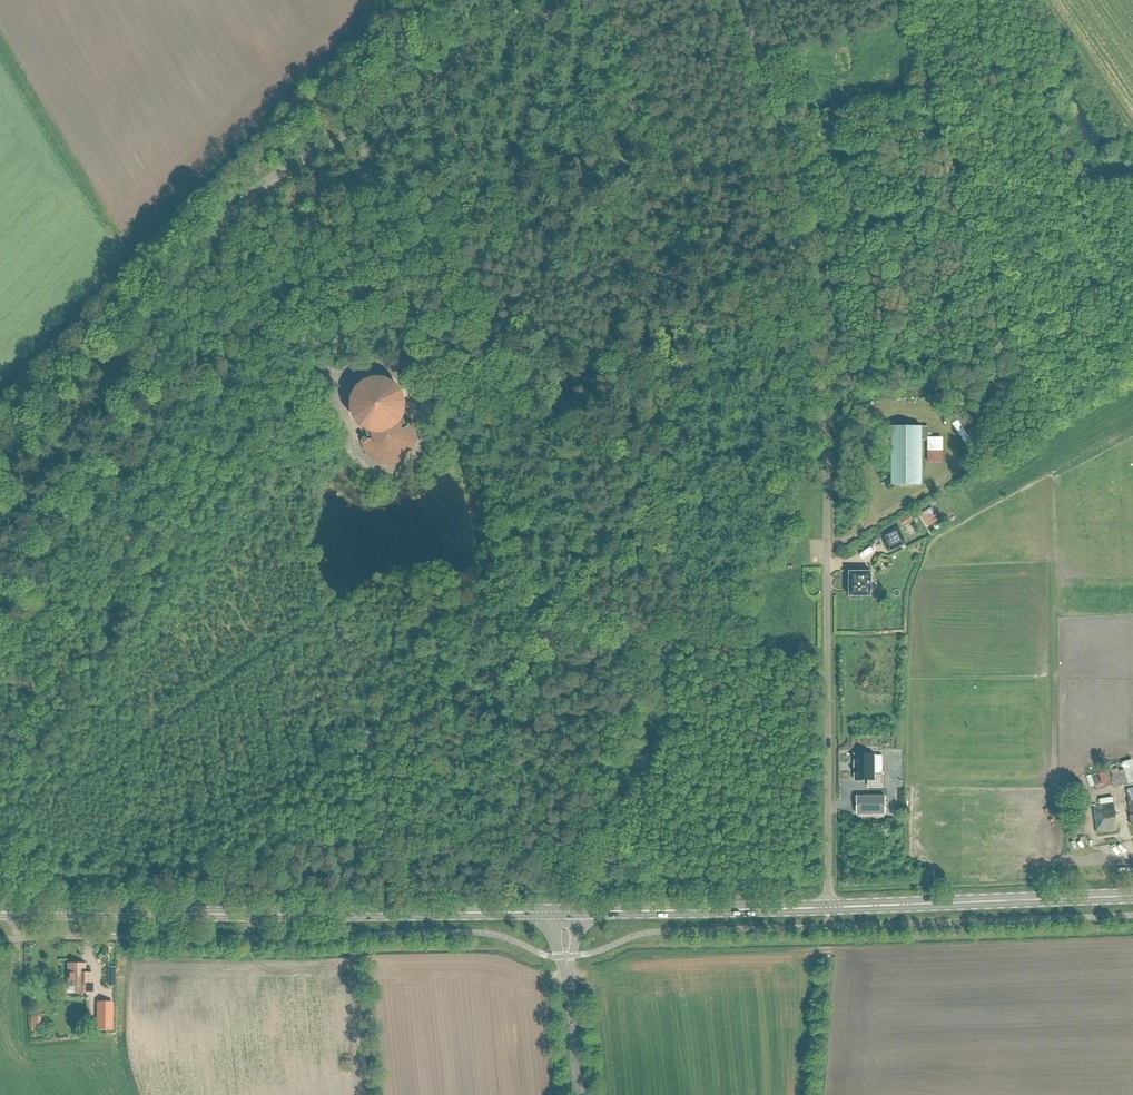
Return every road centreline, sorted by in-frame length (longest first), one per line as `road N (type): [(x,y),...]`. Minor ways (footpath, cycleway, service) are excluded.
road 1 (unclassified): [(828,908),(823,260),(739,0)]
road 2 (unclassified): [(0,521),(239,205),(286,168),(565,0)]
road 3 (secondary): [(553,912),(0,912)]
road 4 (secondary): [(828,908),(1132,896)]
road 5 (track): [(625,881),(610,808),(649,764),(673,660),(684,646)]
road 6 (secondary): [(625,911),(828,908)]
road 7 (track): [(827,653),(684,646)]
road 8 (tertiary): [(581,1094),(567,969)]

